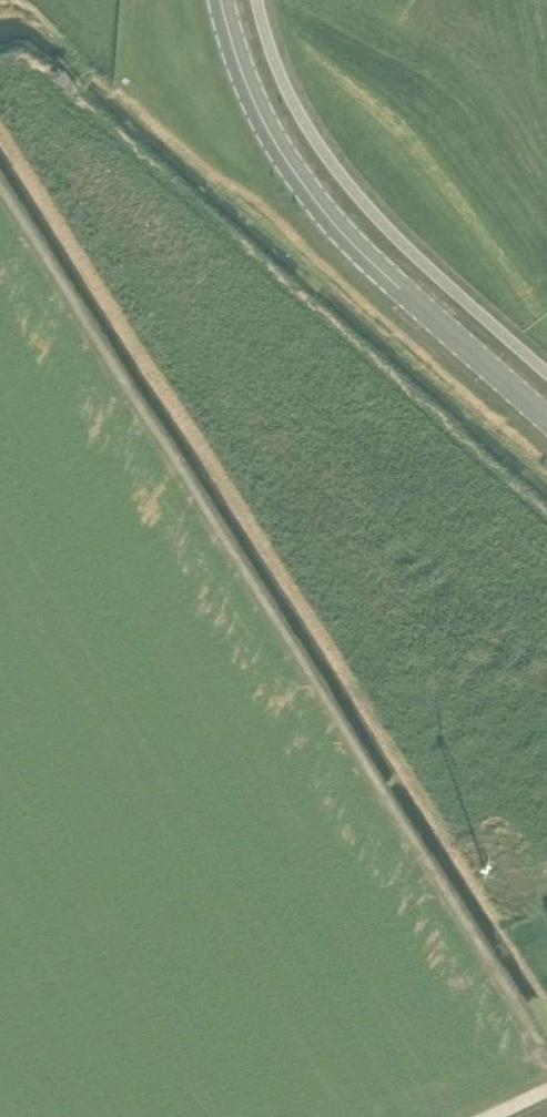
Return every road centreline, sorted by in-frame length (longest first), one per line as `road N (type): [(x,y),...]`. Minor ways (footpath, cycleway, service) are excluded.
road 1 (primary): [(546,419),(346,237),(296,172),(263,119),(221,0)]

